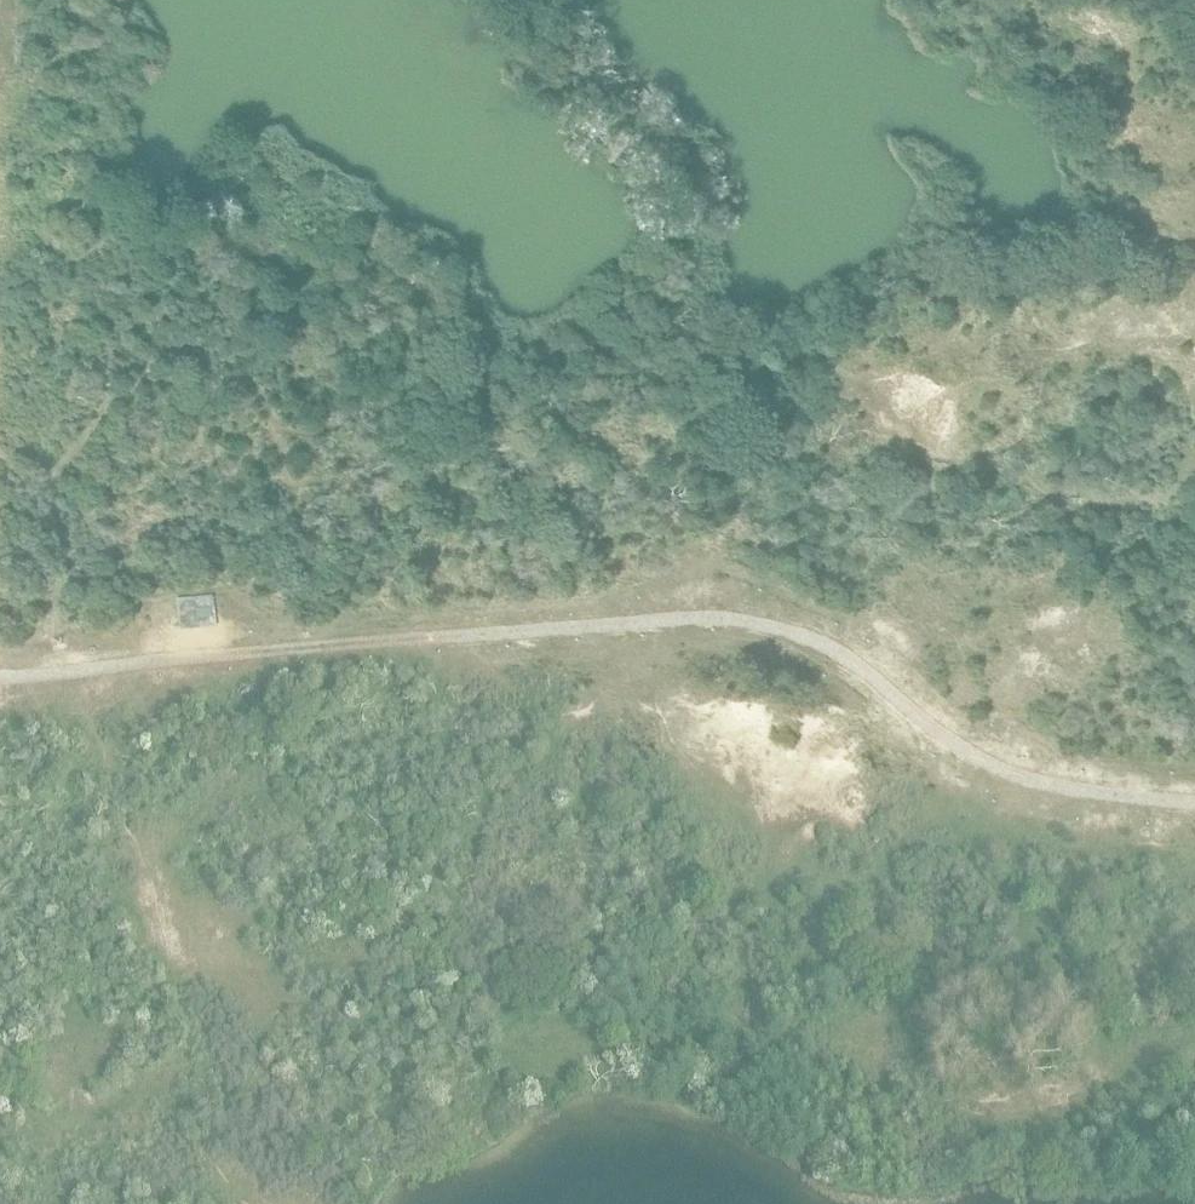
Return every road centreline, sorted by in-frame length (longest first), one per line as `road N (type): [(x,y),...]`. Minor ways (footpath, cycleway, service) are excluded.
road 1 (track): [(1194,813),(1091,807),(1005,781),(821,642),(786,620),(738,612),(0,668)]

